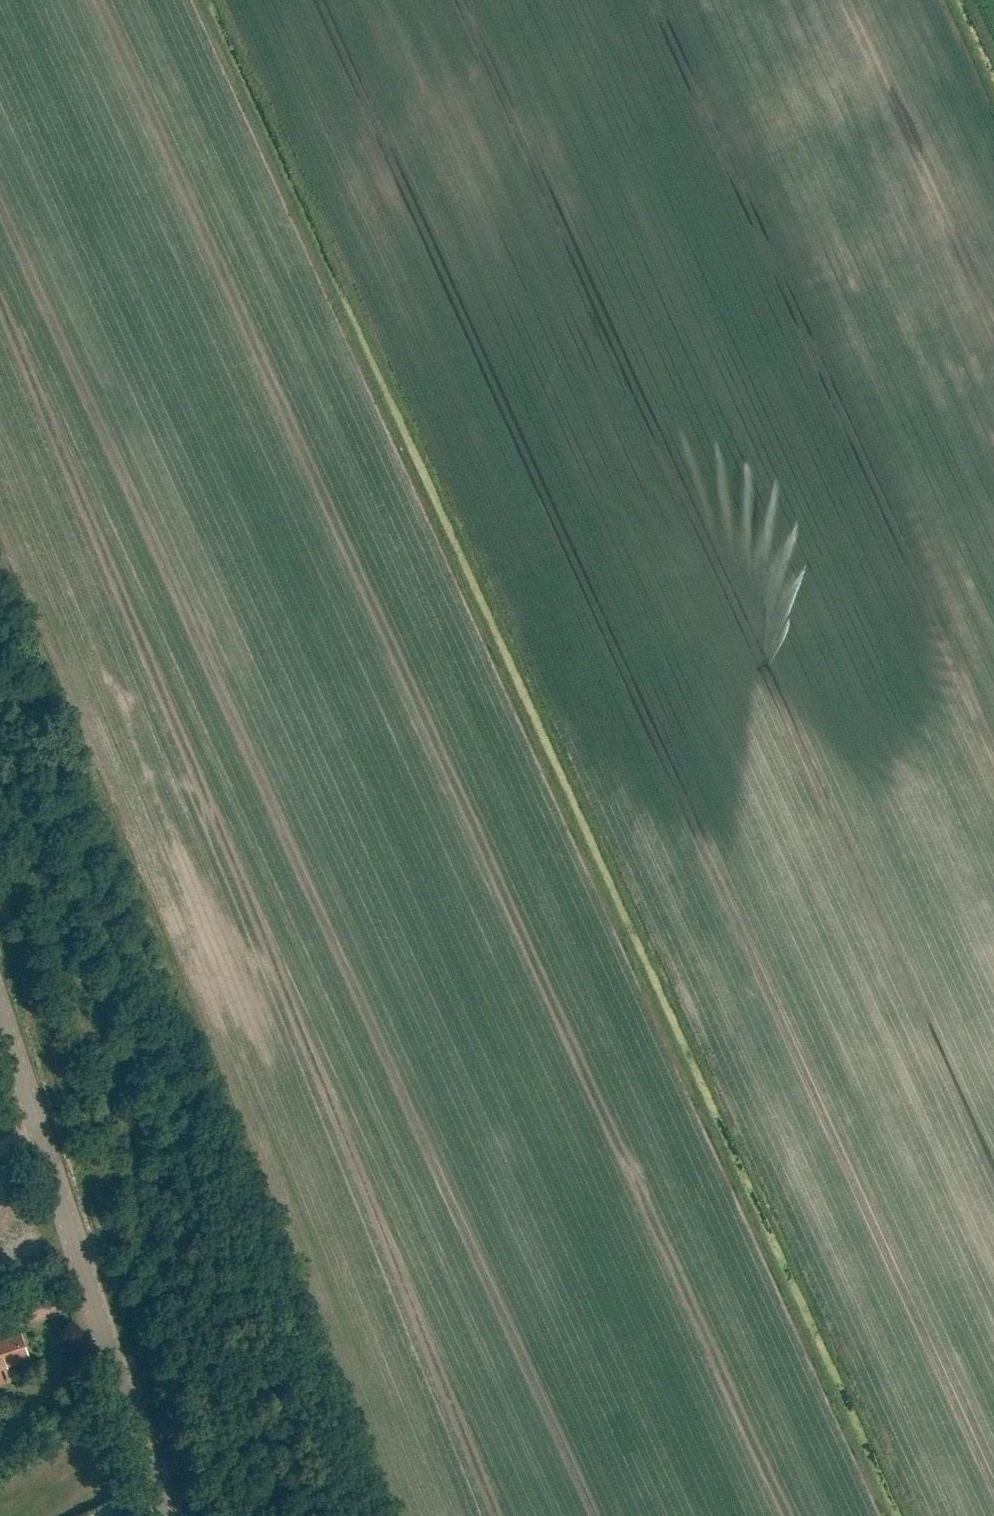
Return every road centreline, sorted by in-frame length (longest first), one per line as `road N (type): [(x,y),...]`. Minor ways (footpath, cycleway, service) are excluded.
road 1 (tertiary): [(163,1515),(0,1009)]

